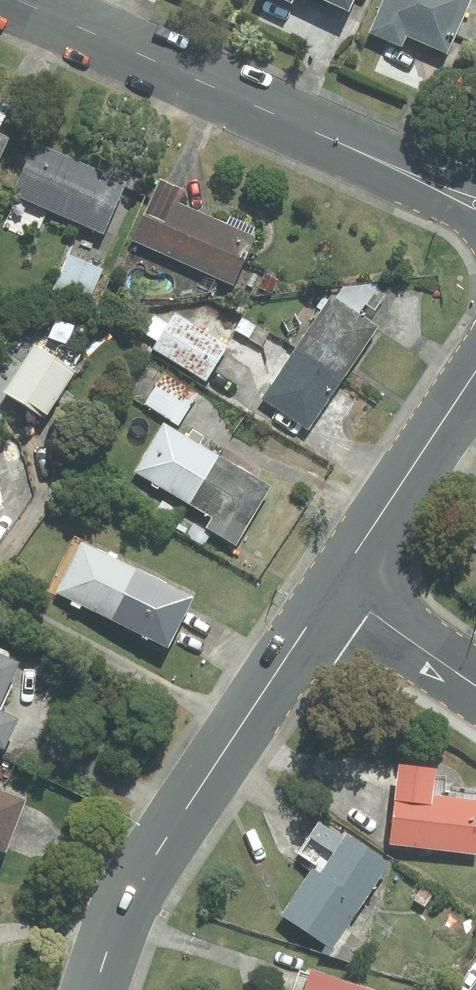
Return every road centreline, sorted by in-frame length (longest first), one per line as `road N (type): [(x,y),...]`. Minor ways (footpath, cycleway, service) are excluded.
road 1 (tertiary): [(475,201),(17,0)]
road 2 (secondary): [(330,592),(132,895),(94,989)]
road 3 (secondary): [(475,372),(330,592)]
road 4 (secondary): [(475,687),(330,592)]

